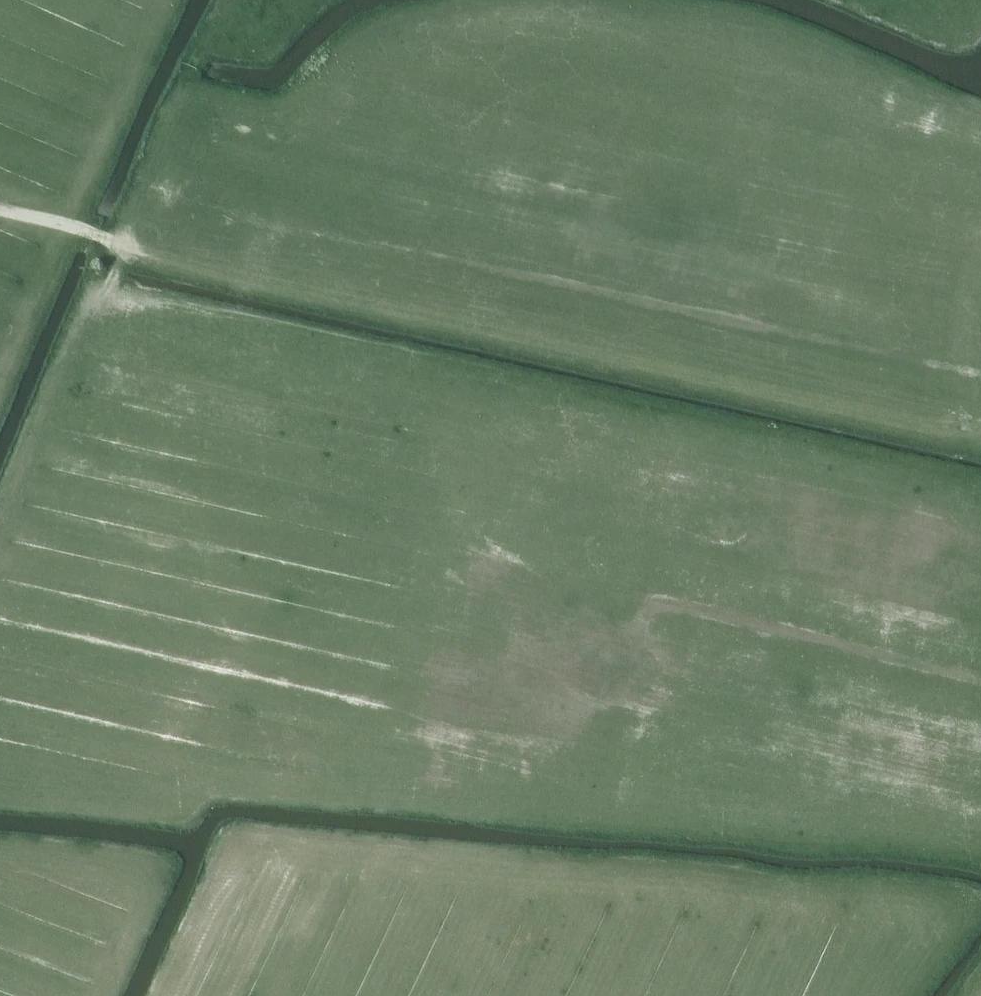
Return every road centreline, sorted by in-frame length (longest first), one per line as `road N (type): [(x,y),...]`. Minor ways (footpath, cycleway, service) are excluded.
road 1 (track): [(0,209),(126,247)]

